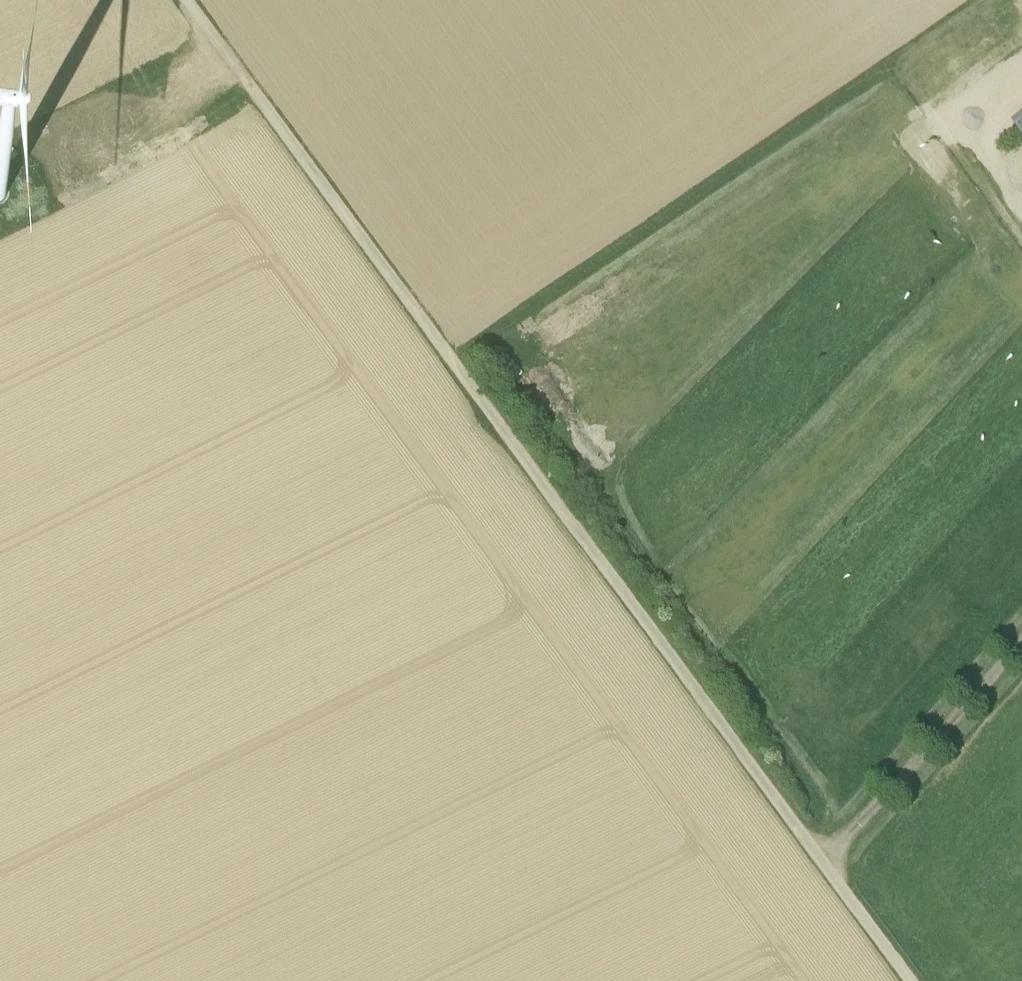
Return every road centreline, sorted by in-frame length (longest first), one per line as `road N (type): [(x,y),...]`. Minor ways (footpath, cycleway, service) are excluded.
road 1 (track): [(184,0),(910,980)]
road 2 (track): [(820,860),(1021,665)]

